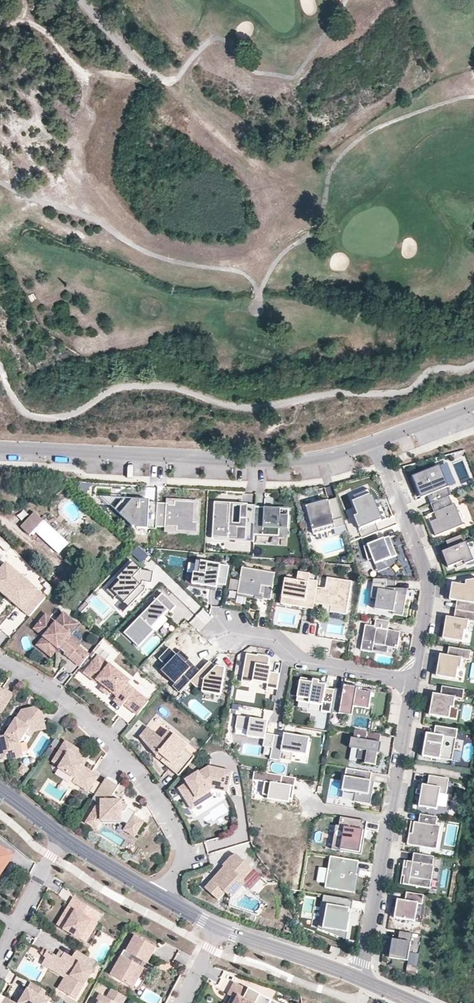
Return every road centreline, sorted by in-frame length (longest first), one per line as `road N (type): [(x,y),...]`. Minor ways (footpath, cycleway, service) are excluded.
road 1 (residential): [(0,447),(292,461),(375,439)]
road 2 (residential): [(0,657),(47,683),(108,736),(153,790),(182,856),(163,897)]
road 3 (residential): [(414,680),(428,576),(375,439)]
road 4 (residential): [(414,680),(299,660),(276,639),(228,632)]
road 5 (track): [(432,987),(460,906),(473,810)]
road 6 (residential): [(388,820),(360,978)]
road 7 (residential): [(220,929),(360,978)]
road 8 (residential): [(414,680),(388,820)]
road 9 (residential): [(65,840),(0,952)]

